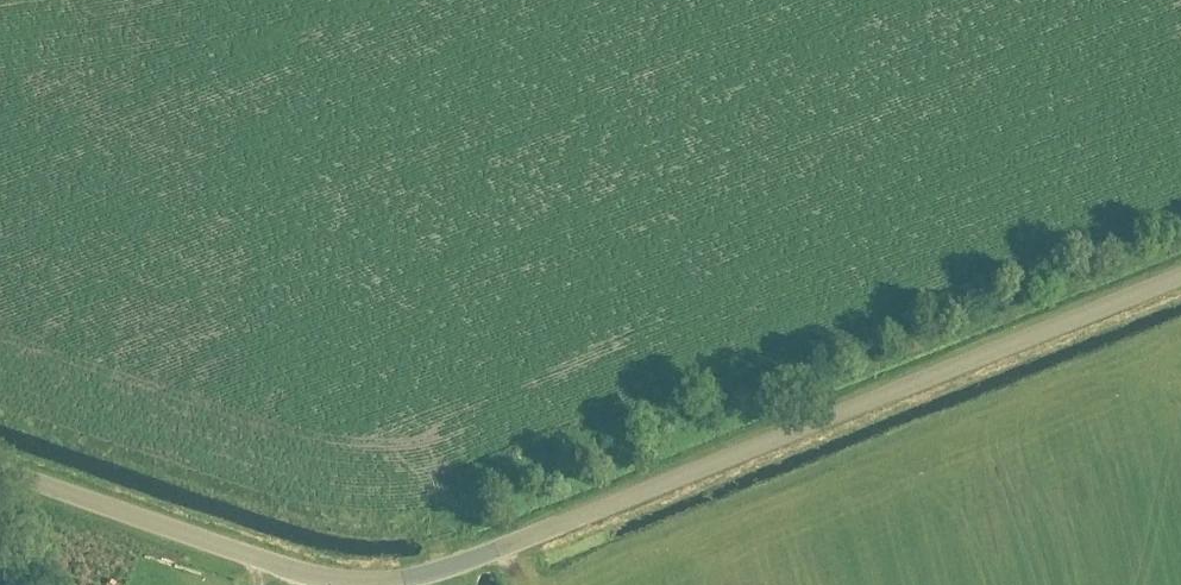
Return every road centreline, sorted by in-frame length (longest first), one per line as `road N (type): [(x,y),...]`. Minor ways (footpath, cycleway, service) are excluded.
road 1 (unclassified): [(0,458),(297,561),(343,570),(440,565),(1180,275)]

